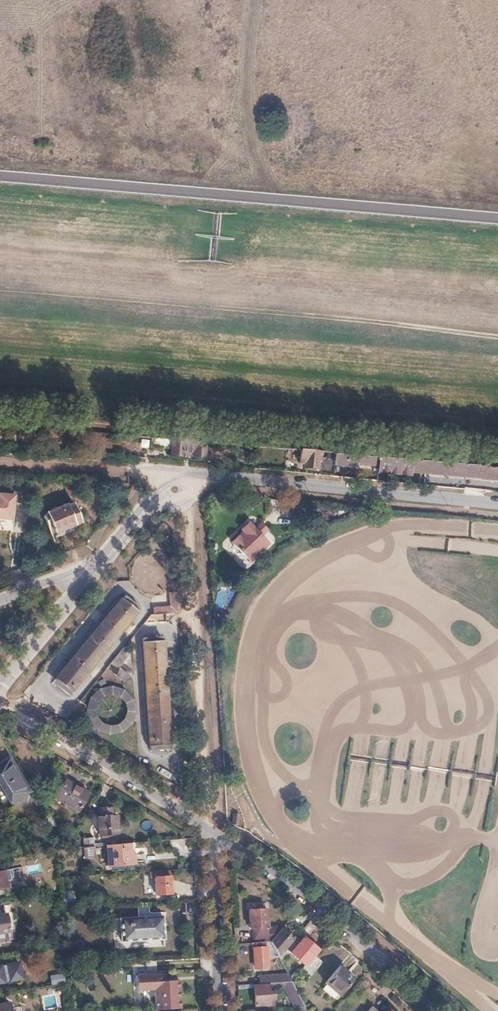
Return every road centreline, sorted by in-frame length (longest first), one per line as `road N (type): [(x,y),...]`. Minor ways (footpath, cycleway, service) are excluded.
road 1 (residential): [(209,826),(187,474)]
road 2 (residential): [(497,504),(187,474)]
road 3 (residential): [(435,1010),(299,890),(209,826)]
road 4 (residential): [(209,826),(88,748),(0,705)]
road 5 (residential): [(222,1010),(209,826)]
road 6 (residential): [(0,681),(92,564)]
road 7 (residential): [(92,564),(187,474)]

